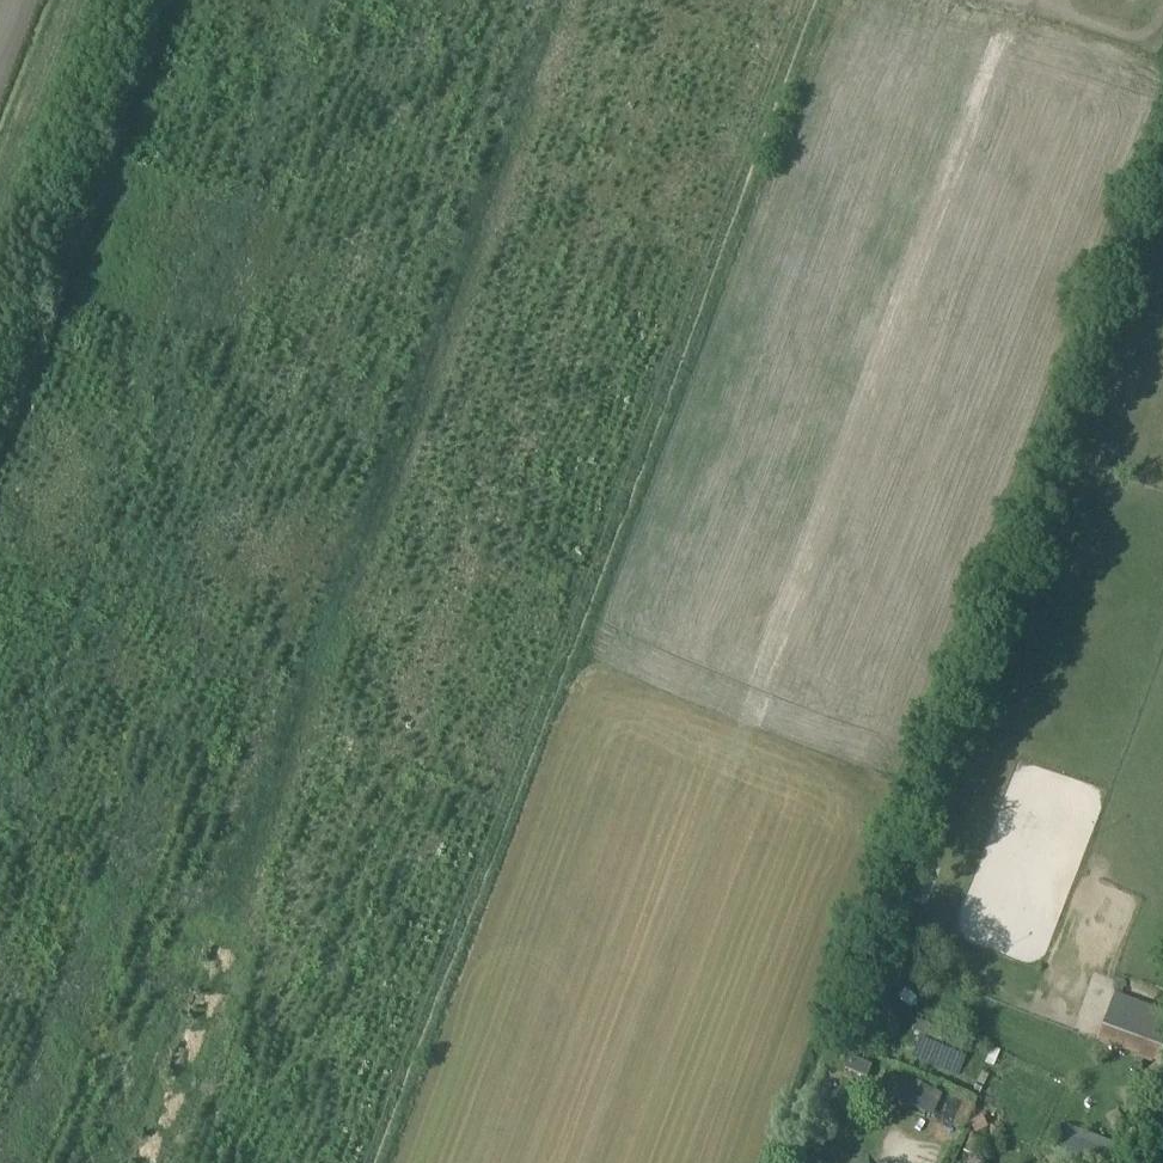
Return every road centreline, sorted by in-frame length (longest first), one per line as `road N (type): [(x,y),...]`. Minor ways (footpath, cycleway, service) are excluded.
road 1 (track): [(585,1162),(1015,0)]
road 2 (track): [(0,219),(86,0)]

